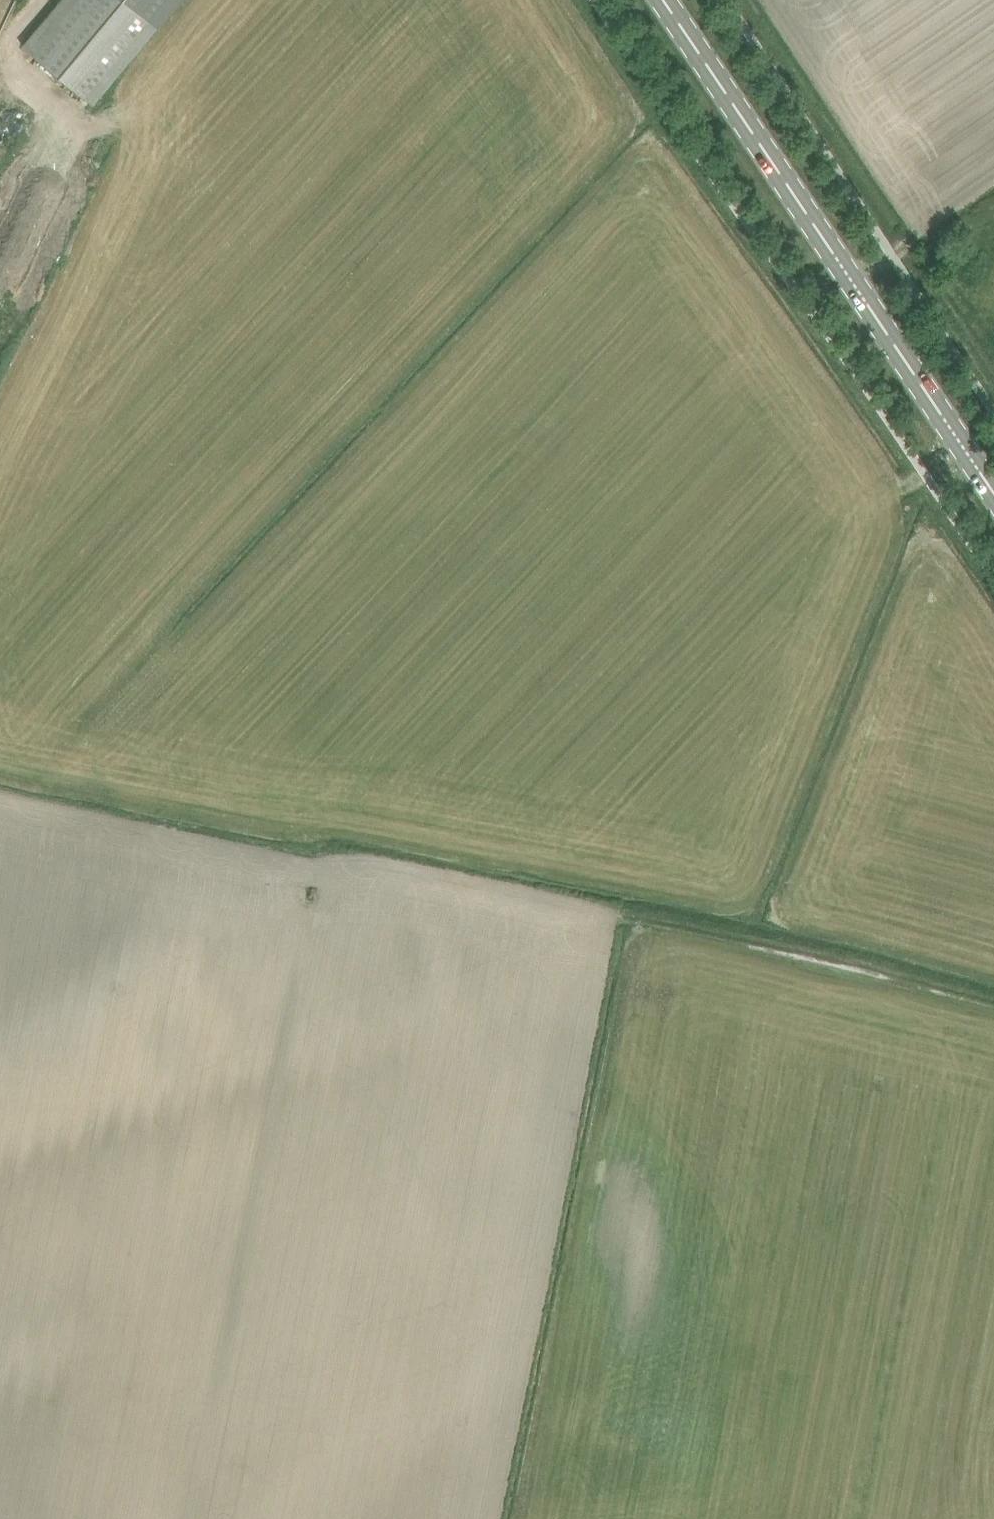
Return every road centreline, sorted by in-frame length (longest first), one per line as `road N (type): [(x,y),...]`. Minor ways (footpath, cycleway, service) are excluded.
road 1 (secondary): [(993,491),(665,0)]

